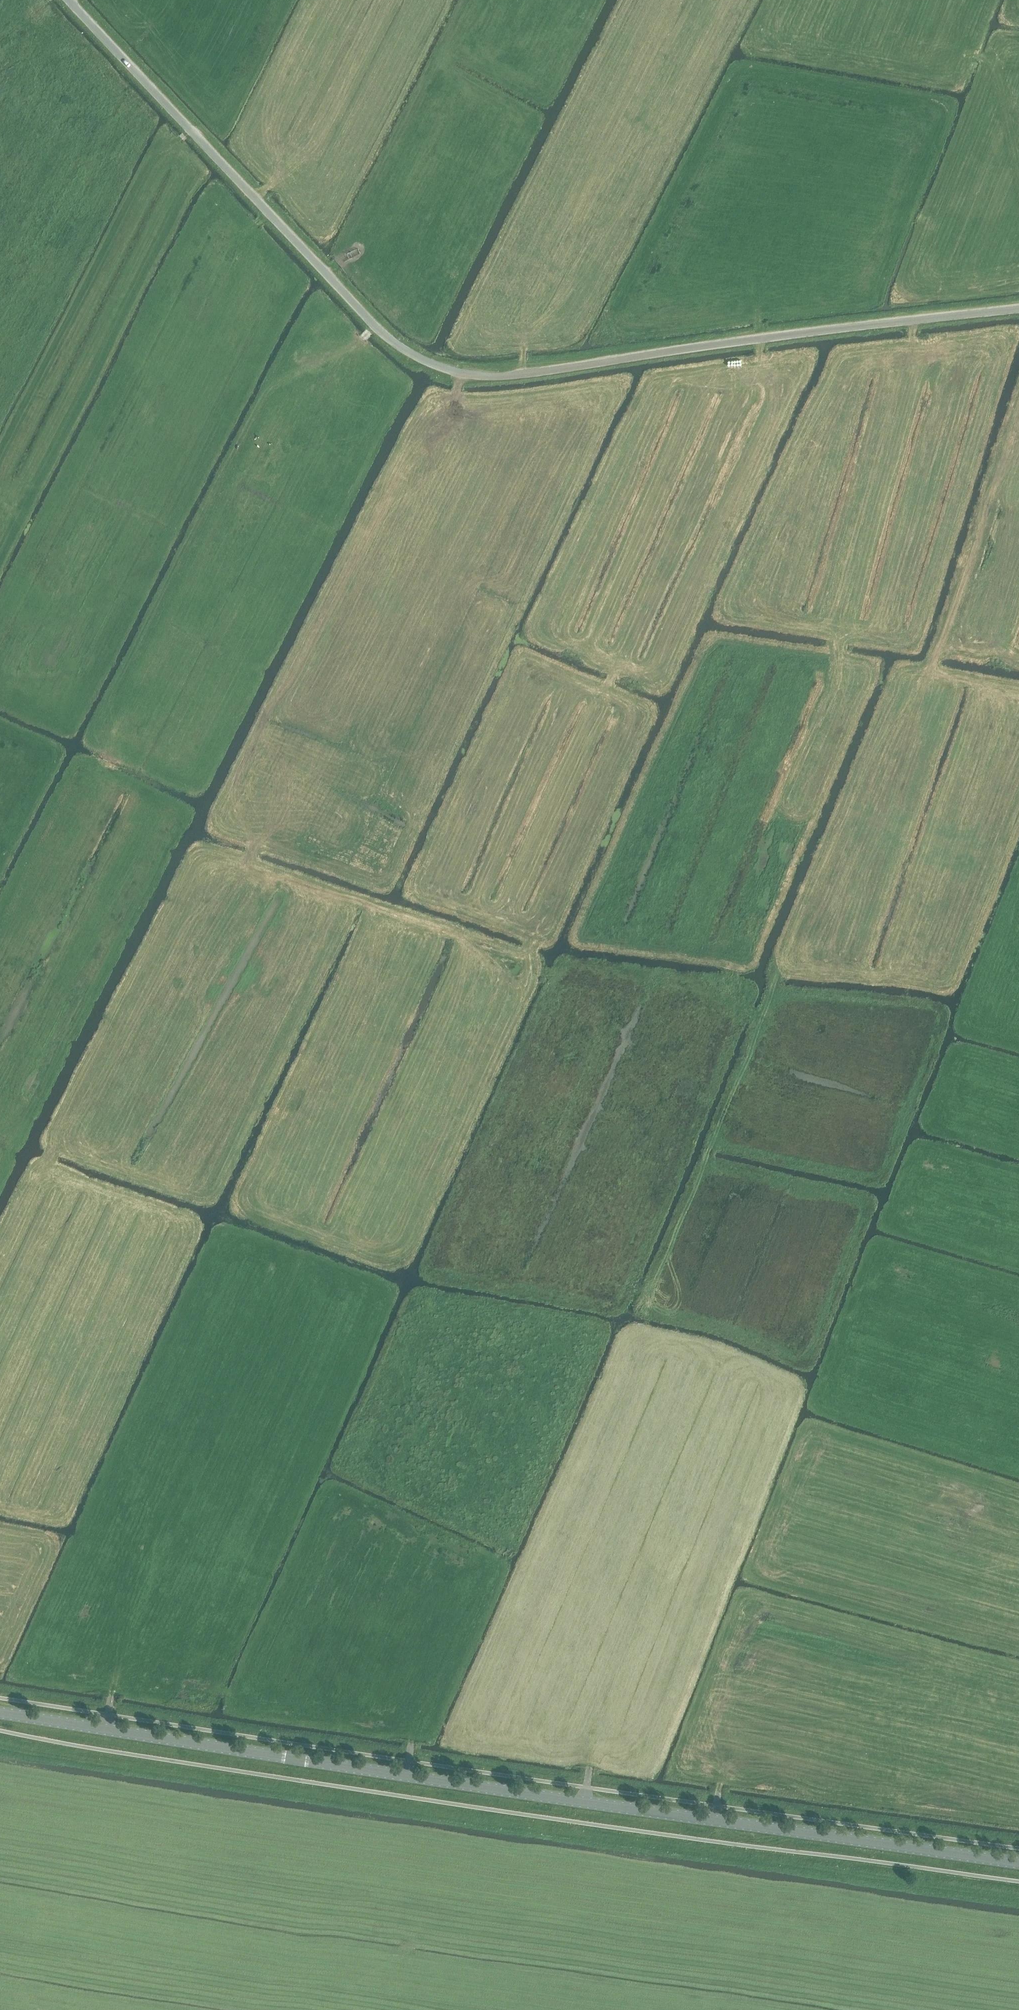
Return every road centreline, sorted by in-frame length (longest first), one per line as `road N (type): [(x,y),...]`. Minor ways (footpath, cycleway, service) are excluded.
road 1 (unclassified): [(1018,308),(506,376),(451,370),(395,343),(368,318),(70,0)]
road 2 (secondary): [(1018,1865),(0,1712)]

